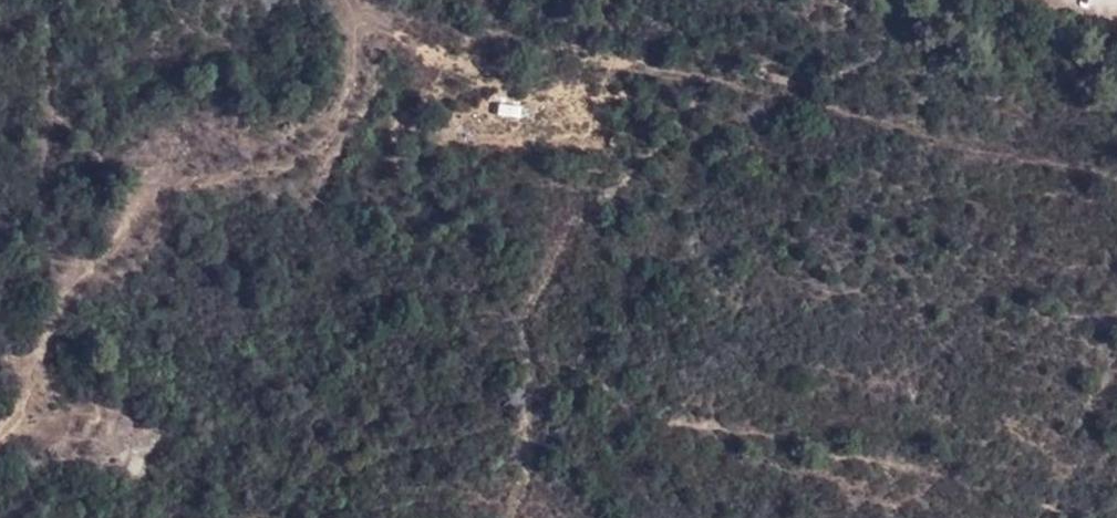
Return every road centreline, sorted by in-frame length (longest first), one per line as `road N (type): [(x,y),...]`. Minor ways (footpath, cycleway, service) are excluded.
road 1 (track): [(357,0),(366,25),(363,74),(339,120),(309,149),(152,201),(102,243),(58,301),(0,440)]

